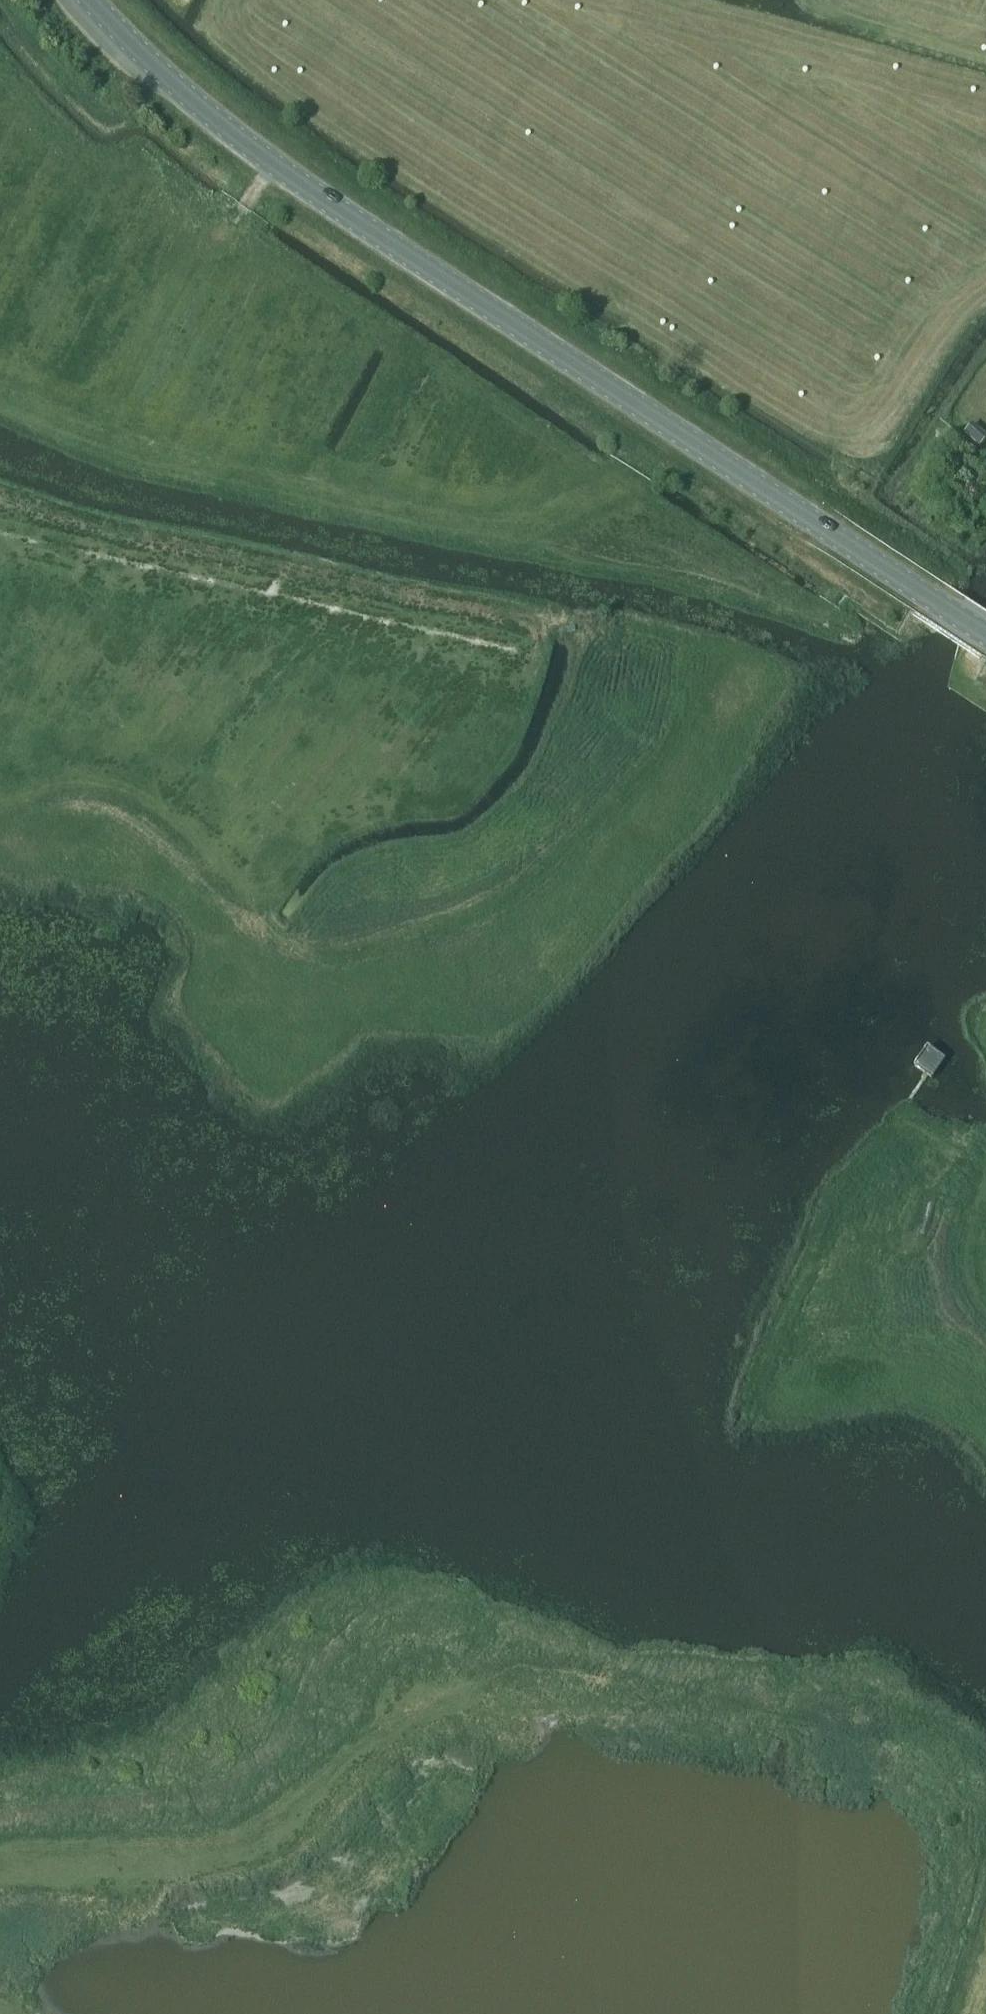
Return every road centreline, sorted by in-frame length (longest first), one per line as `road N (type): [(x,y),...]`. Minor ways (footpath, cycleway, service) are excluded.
road 1 (primary): [(985,635),(274,164),(157,71),(90,0)]

